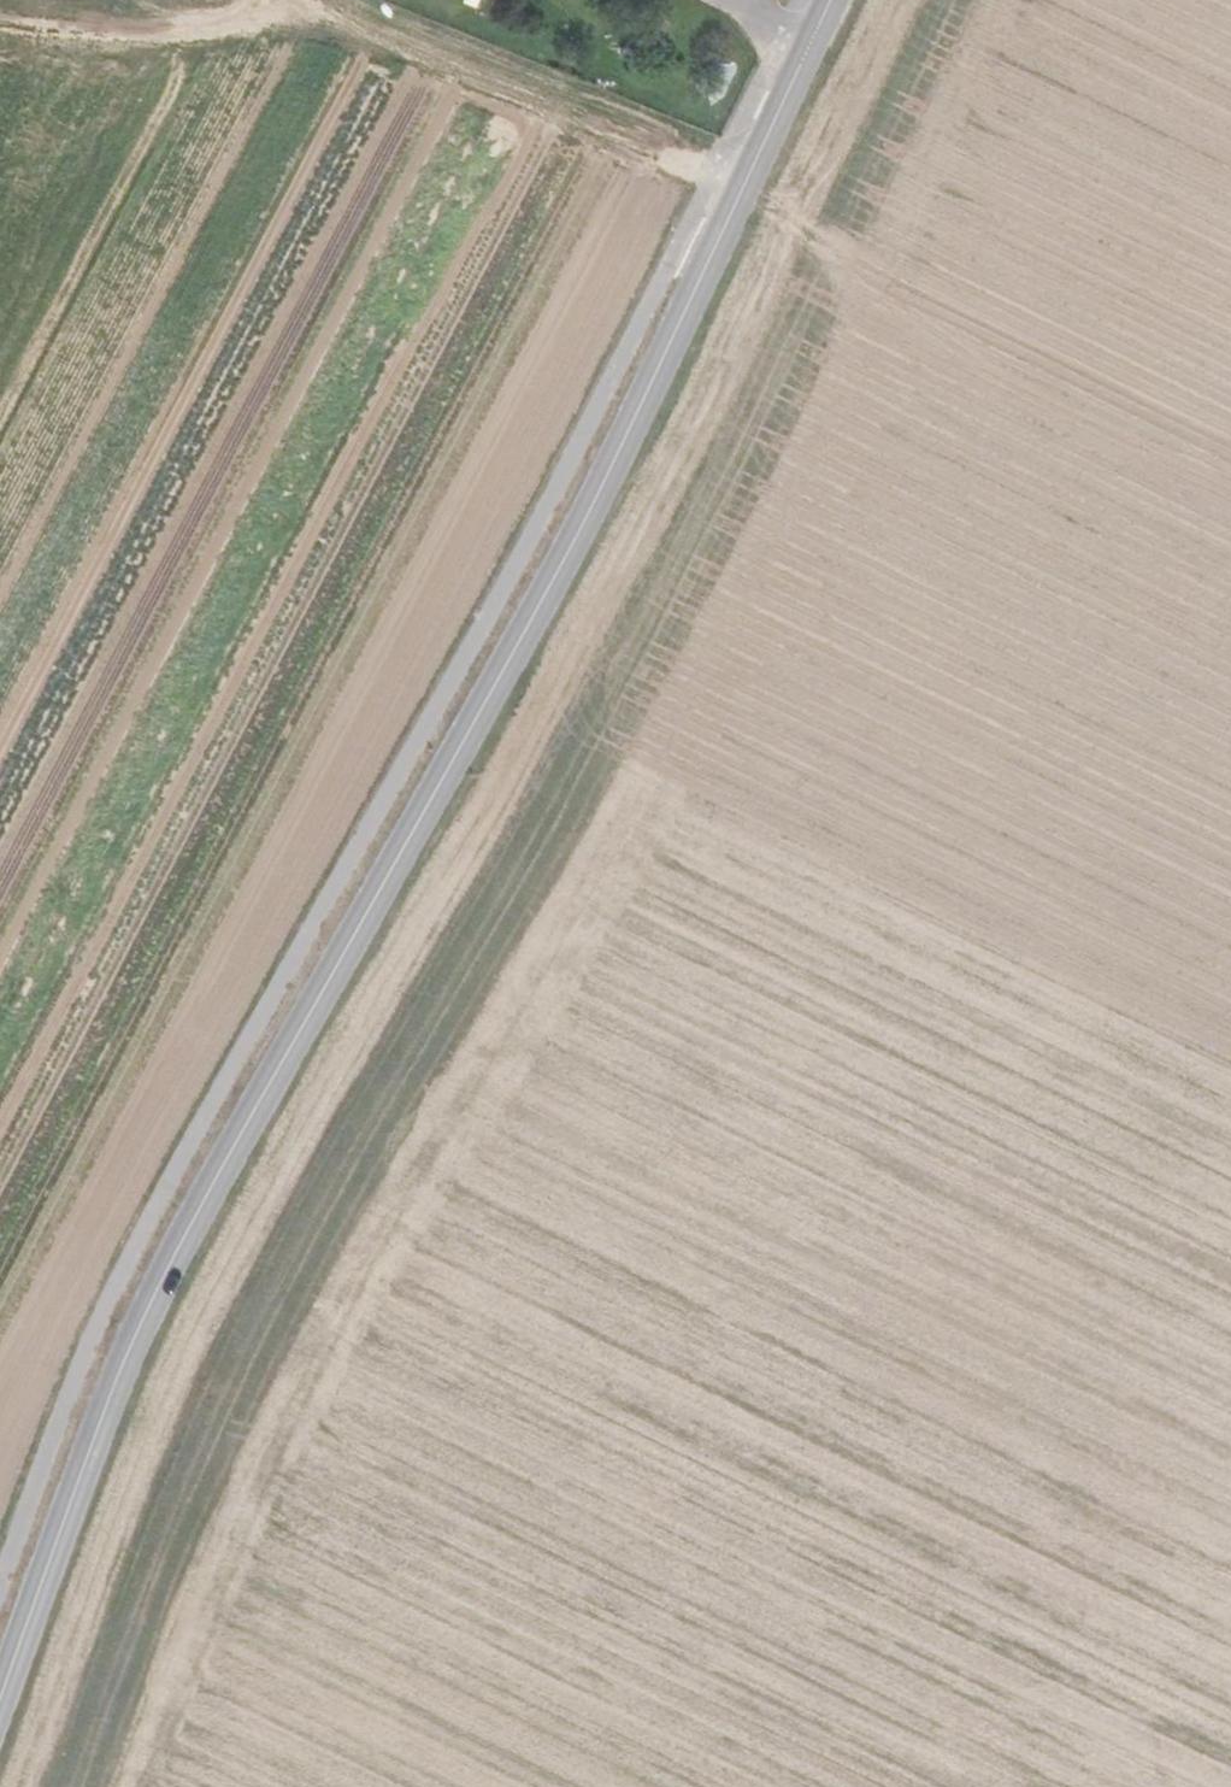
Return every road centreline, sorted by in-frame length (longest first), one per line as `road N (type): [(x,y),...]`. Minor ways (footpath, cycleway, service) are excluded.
road 1 (tertiary): [(0,1686),(154,1293),(597,496),(833,0)]
road 2 (track): [(746,183),(312,5),(164,29),(0,10)]

